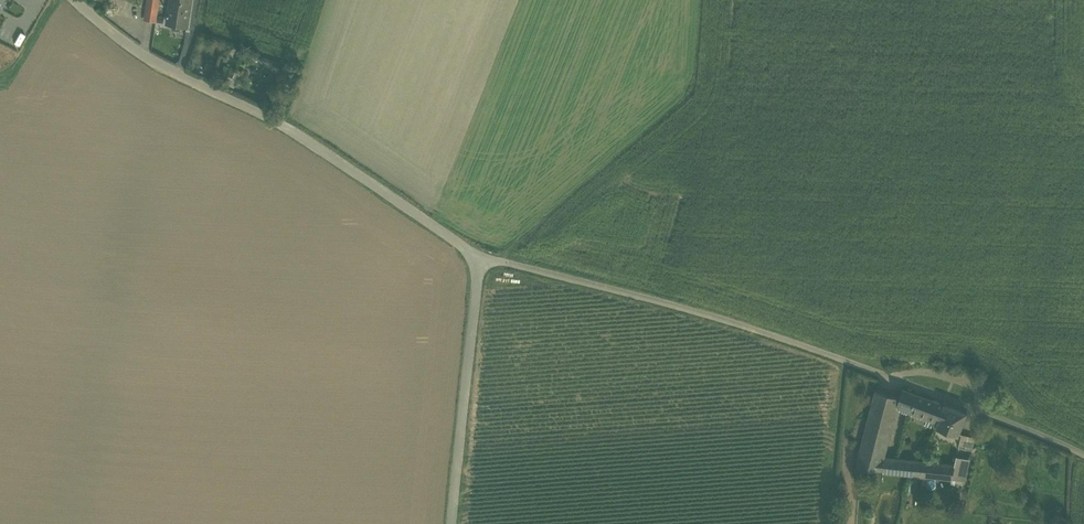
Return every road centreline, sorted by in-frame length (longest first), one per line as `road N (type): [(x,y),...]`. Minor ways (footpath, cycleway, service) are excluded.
road 1 (unclassified): [(1083,454),(722,317),(479,255)]
road 2 (unclassified): [(479,255),(280,123),(162,68),(74,0)]
road 3 (unclassified): [(451,523),(479,255)]

